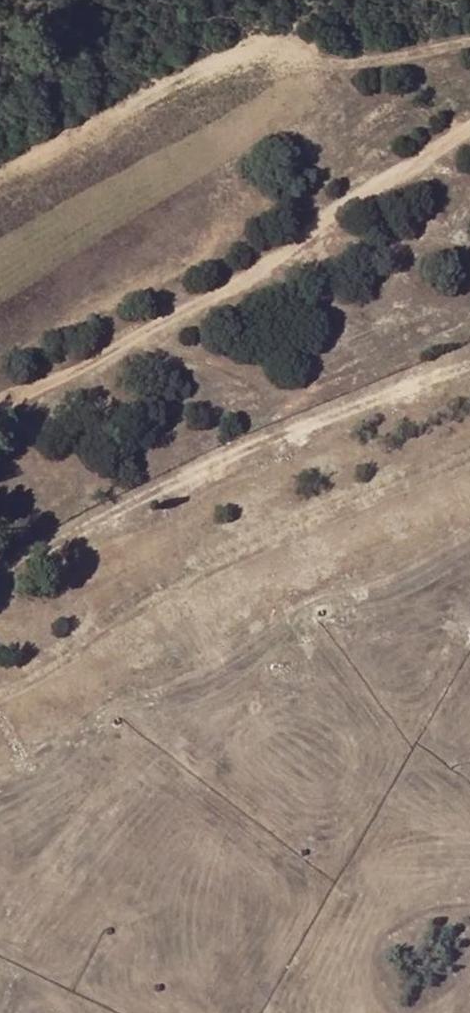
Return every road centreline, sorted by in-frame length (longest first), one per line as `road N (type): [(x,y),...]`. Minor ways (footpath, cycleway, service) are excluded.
road 1 (track): [(469,119),(0,398)]
road 2 (track): [(469,367),(274,438),(0,577)]

